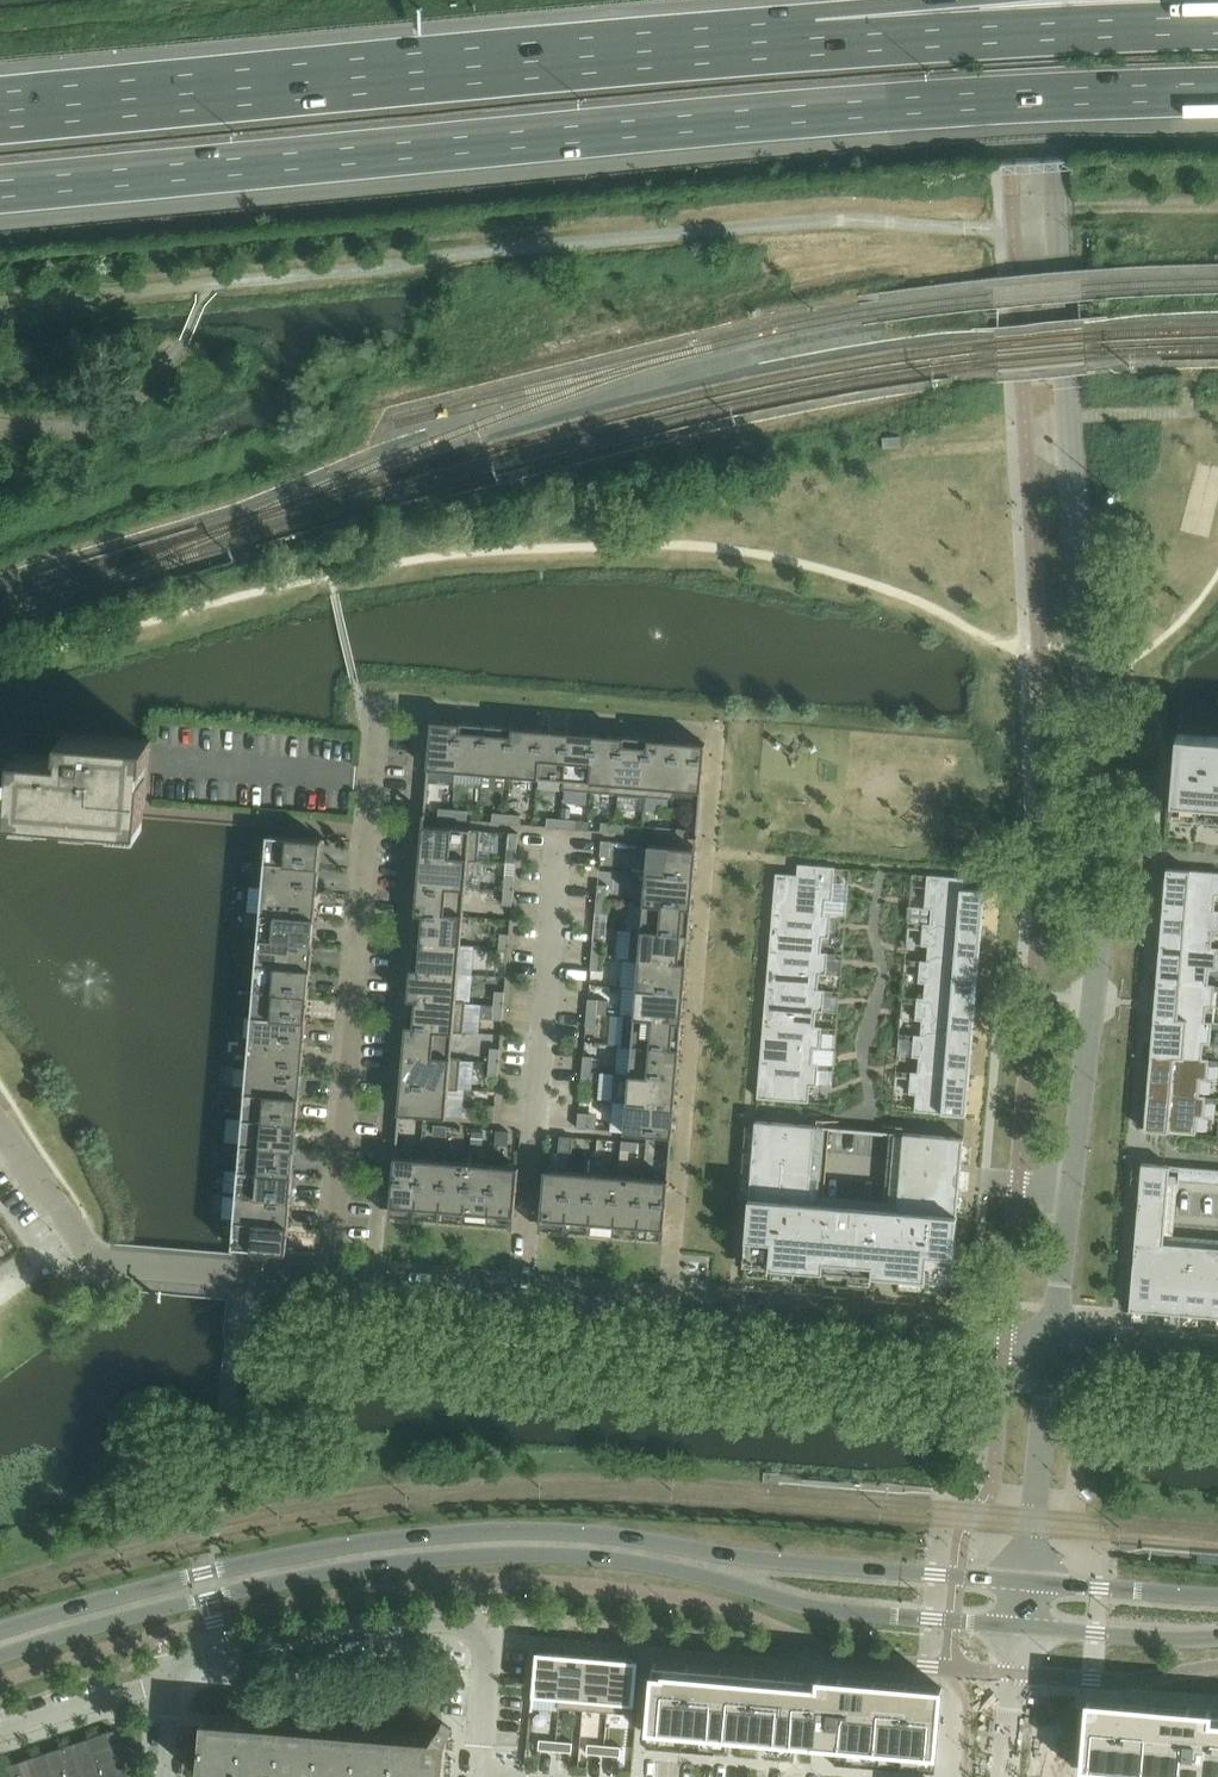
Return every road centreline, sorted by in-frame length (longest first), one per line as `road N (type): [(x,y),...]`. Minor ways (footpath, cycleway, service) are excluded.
road 1 (motorway): [(0,189),(743,119),(1217,92)]
road 2 (secondary): [(1030,1582),(702,1552),(606,1535),(505,1532),(407,1539),(207,1572),(0,1632)]
road 3 (secondary): [(0,1660),(211,1598),(486,1558),(628,1561),(803,1605),(1022,1627)]
road 4 (unclassified): [(1055,1344),(1101,904),(1067,404)]
road 5 (motorway): [(820,47),(0,120)]
road 6 (residential): [(335,1283),(1055,1344)]
road 7 (residential): [(383,708),(335,1283)]
road 8 (unclassified): [(1044,0),(1067,404)]
road 9 (motorway): [(1217,25),(820,47)]
road 10 (residential): [(166,1668),(452,1625),(491,1643)]
road 11 (residential): [(80,1238),(96,1261),(335,1283)]
road 12 (unclassified): [(1030,1582),(1055,1344)]
road 13 (residential): [(687,1657),(491,1643)]
road 14 (secondary): [(1022,1627),(1217,1636)]
road 15 (secondary): [(1217,1596),(1030,1582)]
road 16 (residential): [(166,1668),(141,1690),(0,1731)]
road 17 (residential): [(1055,1344),(1217,1357)]
road 18 (motorway): [(973,0),(820,47)]
road 19 (residential): [(1005,1776),(1022,1627)]
road 20 (unclassified): [(80,1238),(0,1127)]
road 21 (residential): [(491,1643),(479,1776)]

